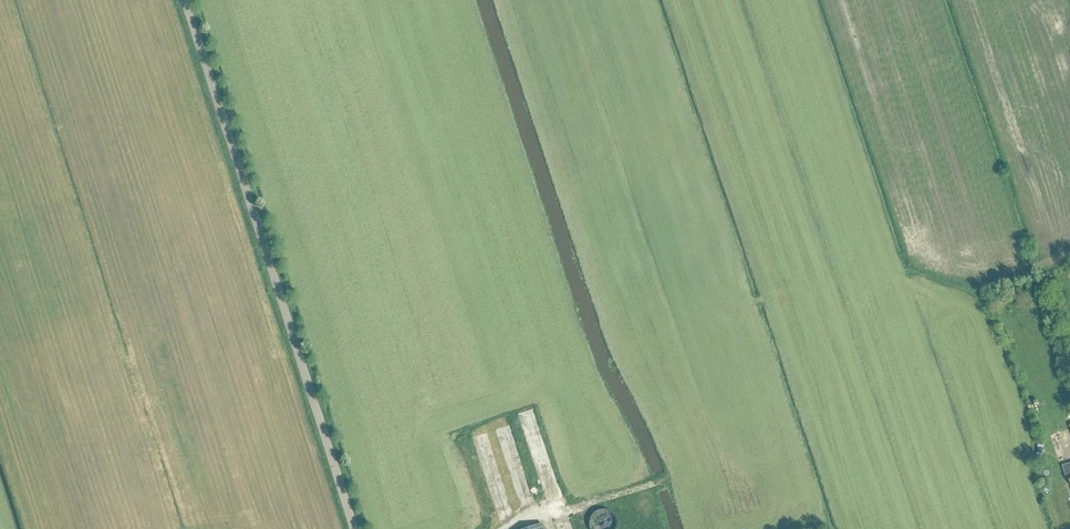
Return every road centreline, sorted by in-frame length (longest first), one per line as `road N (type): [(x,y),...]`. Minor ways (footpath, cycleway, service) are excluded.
road 1 (unclassified): [(185,0),(353,528)]

